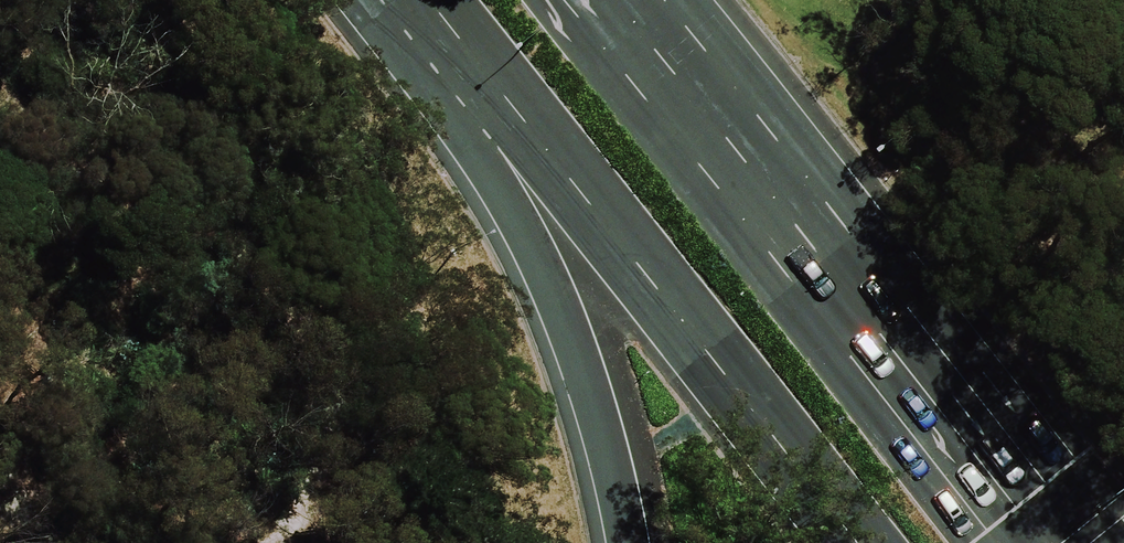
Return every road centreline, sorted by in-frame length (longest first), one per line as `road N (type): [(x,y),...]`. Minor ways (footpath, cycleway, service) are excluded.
road 1 (primary): [(858,542),(427,0)]
road 2 (primary): [(612,0),(1040,542)]
road 3 (trunk): [(625,542),(608,458),(552,291),(480,157),(416,0)]

